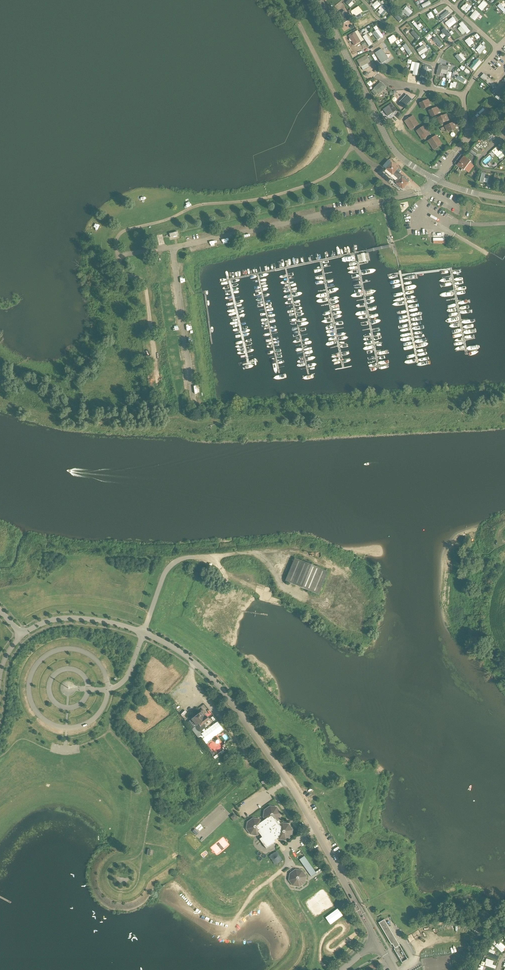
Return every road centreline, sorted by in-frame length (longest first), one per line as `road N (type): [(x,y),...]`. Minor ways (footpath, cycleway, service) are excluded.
road 1 (unclassified): [(143,634),(197,666),(229,700),(294,791),(361,913)]
road 2 (unclassified): [(434,180),(390,144),(317,0)]
road 3 (track): [(0,396),(57,417),(163,418)]
road 4 (unclassified): [(21,635),(71,619),(143,634)]

